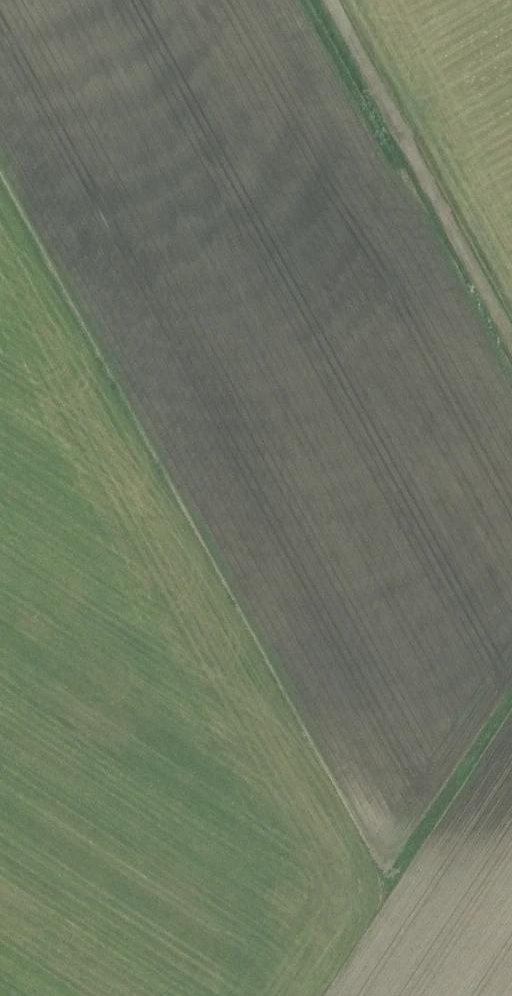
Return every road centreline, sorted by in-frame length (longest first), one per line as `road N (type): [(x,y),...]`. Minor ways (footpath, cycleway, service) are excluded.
road 1 (track): [(331,0),(511,326)]

